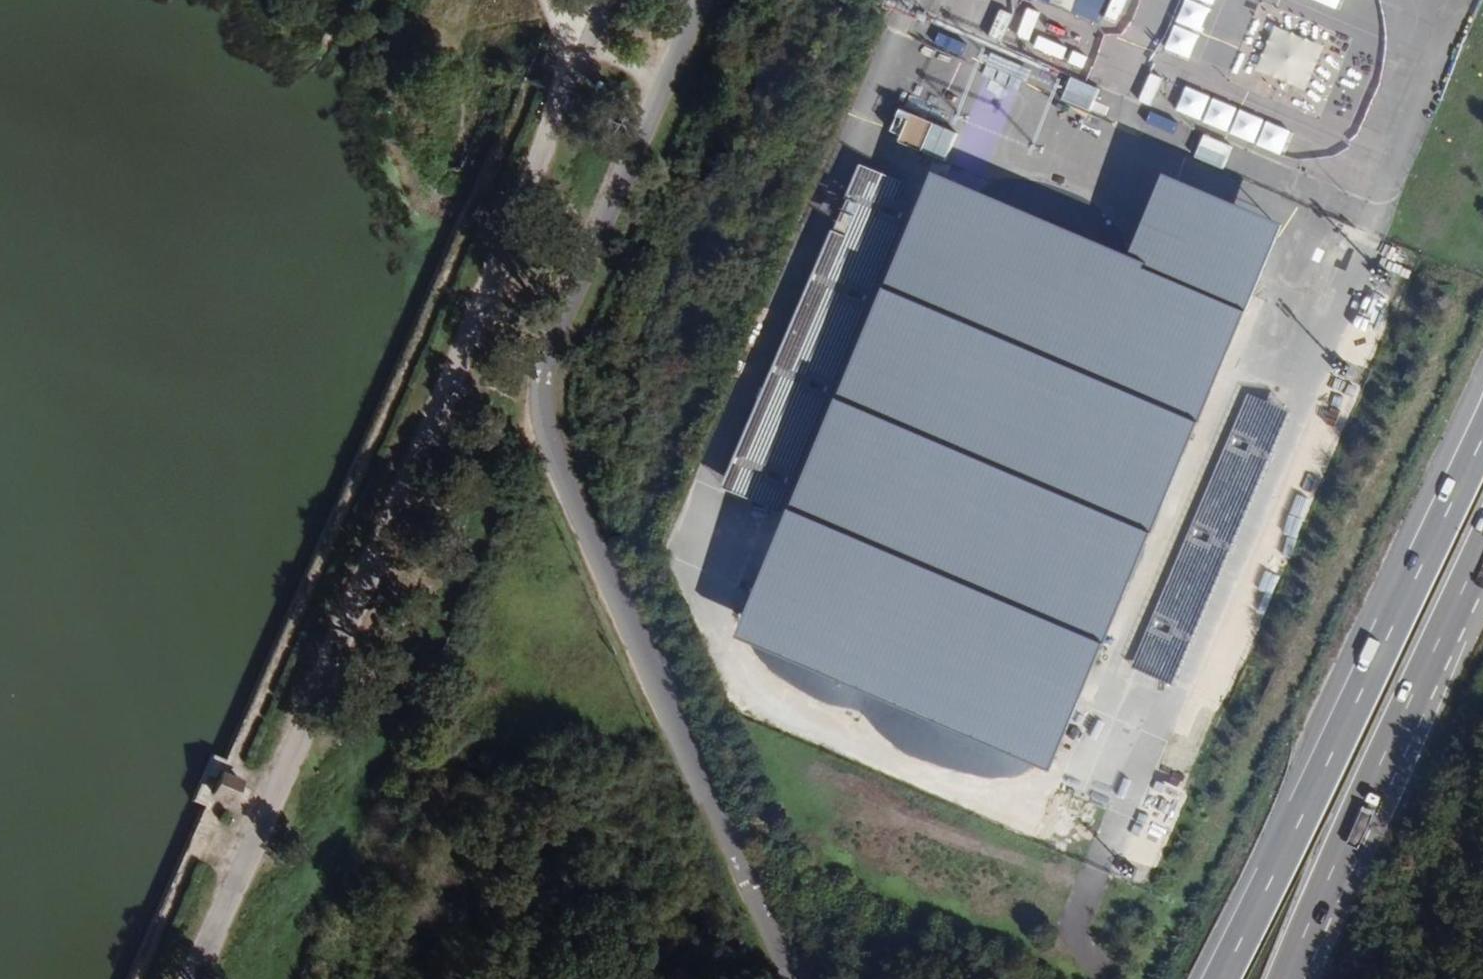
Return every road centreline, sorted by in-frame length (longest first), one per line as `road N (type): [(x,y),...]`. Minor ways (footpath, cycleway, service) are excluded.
road 1 (unclassified): [(696,0),(550,337),(535,382),(536,424),(787,978)]
road 2 (track): [(579,38),(181,978)]
road 3 (motorway): [(1482,432),(1222,978)]
road 4 (motorway): [(1285,978),(1482,549)]

